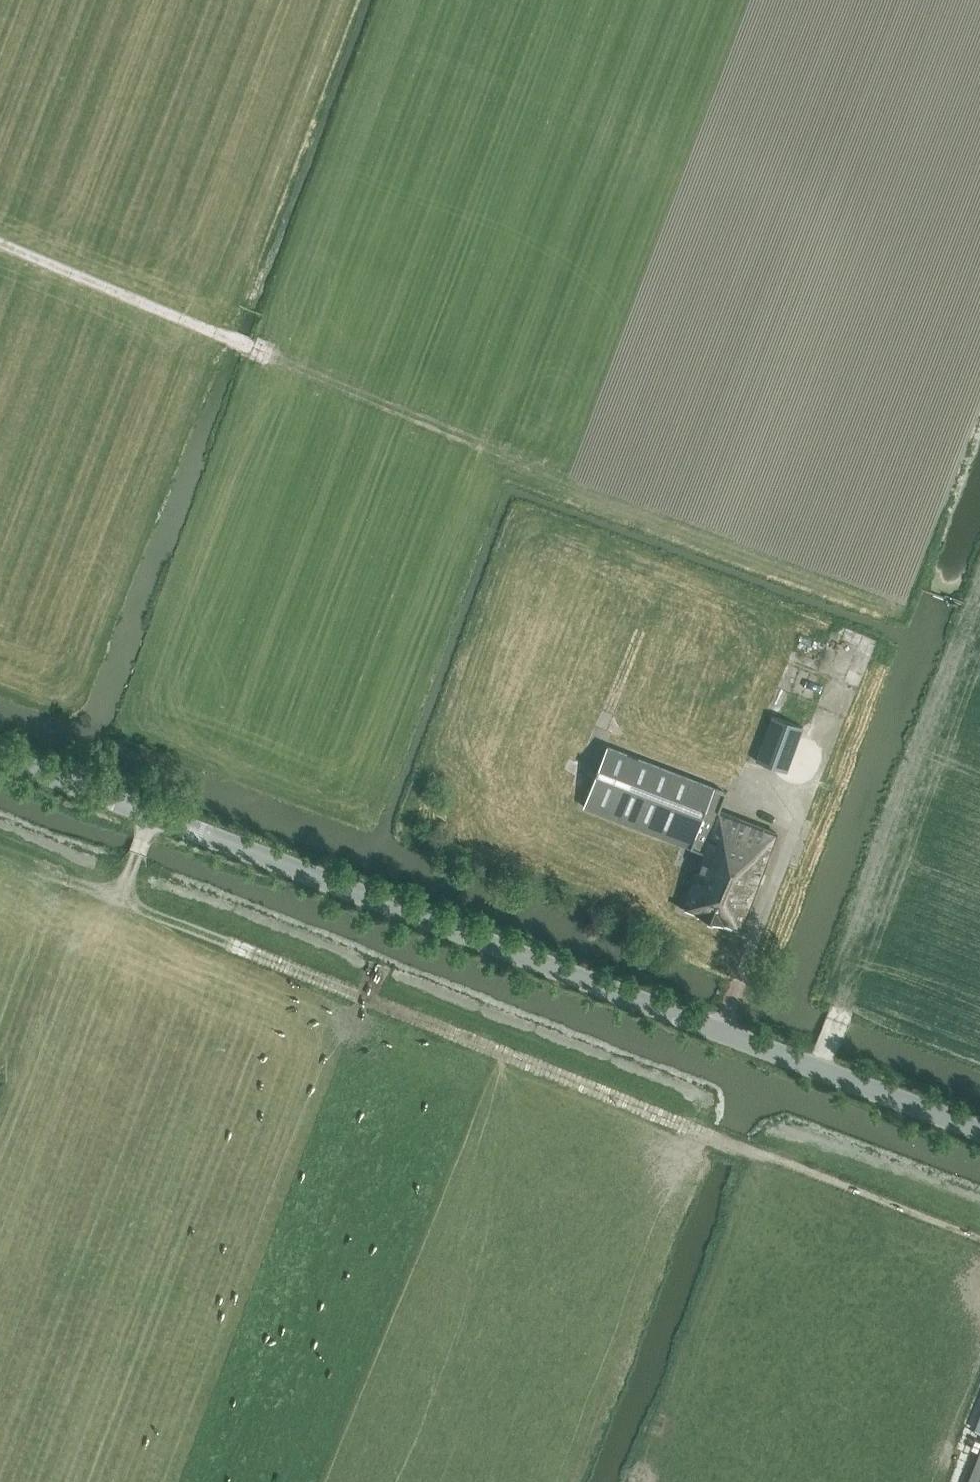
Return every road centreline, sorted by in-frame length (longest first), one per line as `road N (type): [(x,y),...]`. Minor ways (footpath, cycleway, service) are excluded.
road 1 (unclassified): [(979,1130),(0,756)]
road 2 (track): [(979,1240),(691,1128)]

